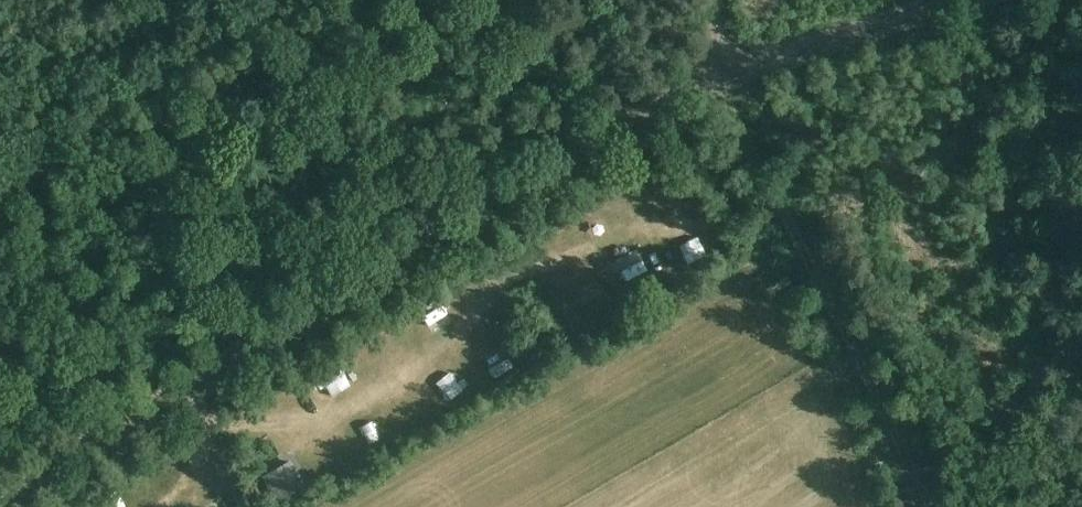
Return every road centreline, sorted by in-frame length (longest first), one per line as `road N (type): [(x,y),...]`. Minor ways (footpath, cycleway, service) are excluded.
road 1 (track): [(0,491),(689,87),(957,0)]
road 2 (track): [(719,89),(928,506)]

